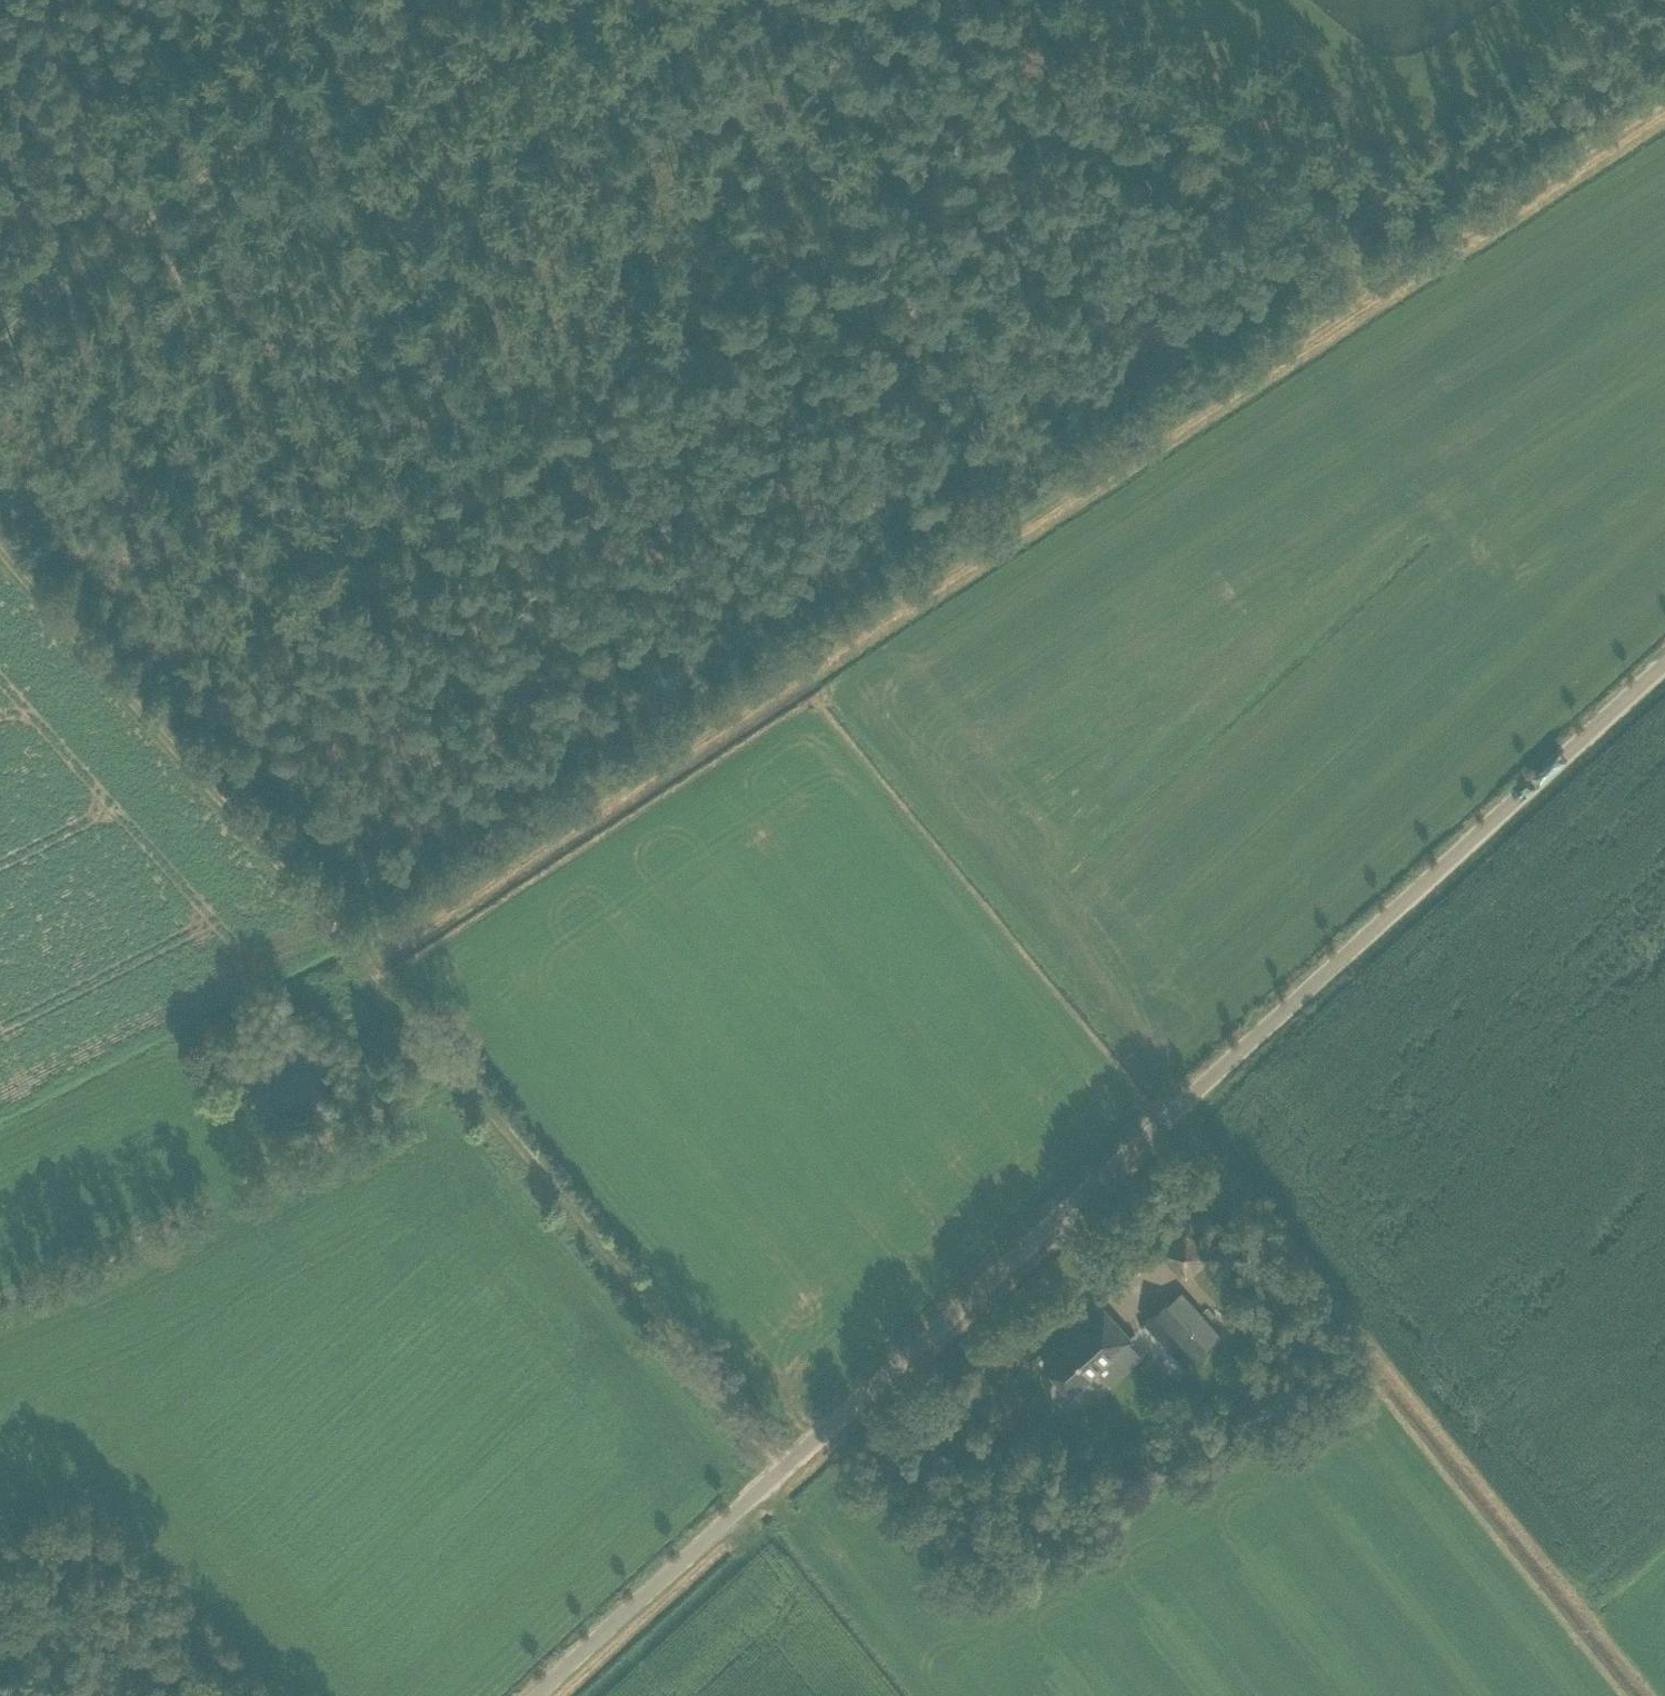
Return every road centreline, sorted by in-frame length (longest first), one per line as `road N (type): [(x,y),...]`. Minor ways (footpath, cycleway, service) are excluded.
road 1 (unclassified): [(528,1695),(1664,659)]
road 2 (track): [(140,231),(190,295),(199,347),(188,471),(240,503),(343,521),(508,499),(559,453),(602,384),(779,280),(903,158),(1029,14)]
road 3 (track): [(359,954),(1375,282)]
road 4 (track): [(786,1462),(359,954)]
road 5 (track): [(359,954),(0,543)]
road 6 (track): [(0,341),(422,0)]
road 7 (track): [(1375,282),(1011,0)]
road 8 (track): [(1664,95),(1375,282)]
road 9 (track): [(140,231),(88,194),(12,105),(0,31)]

